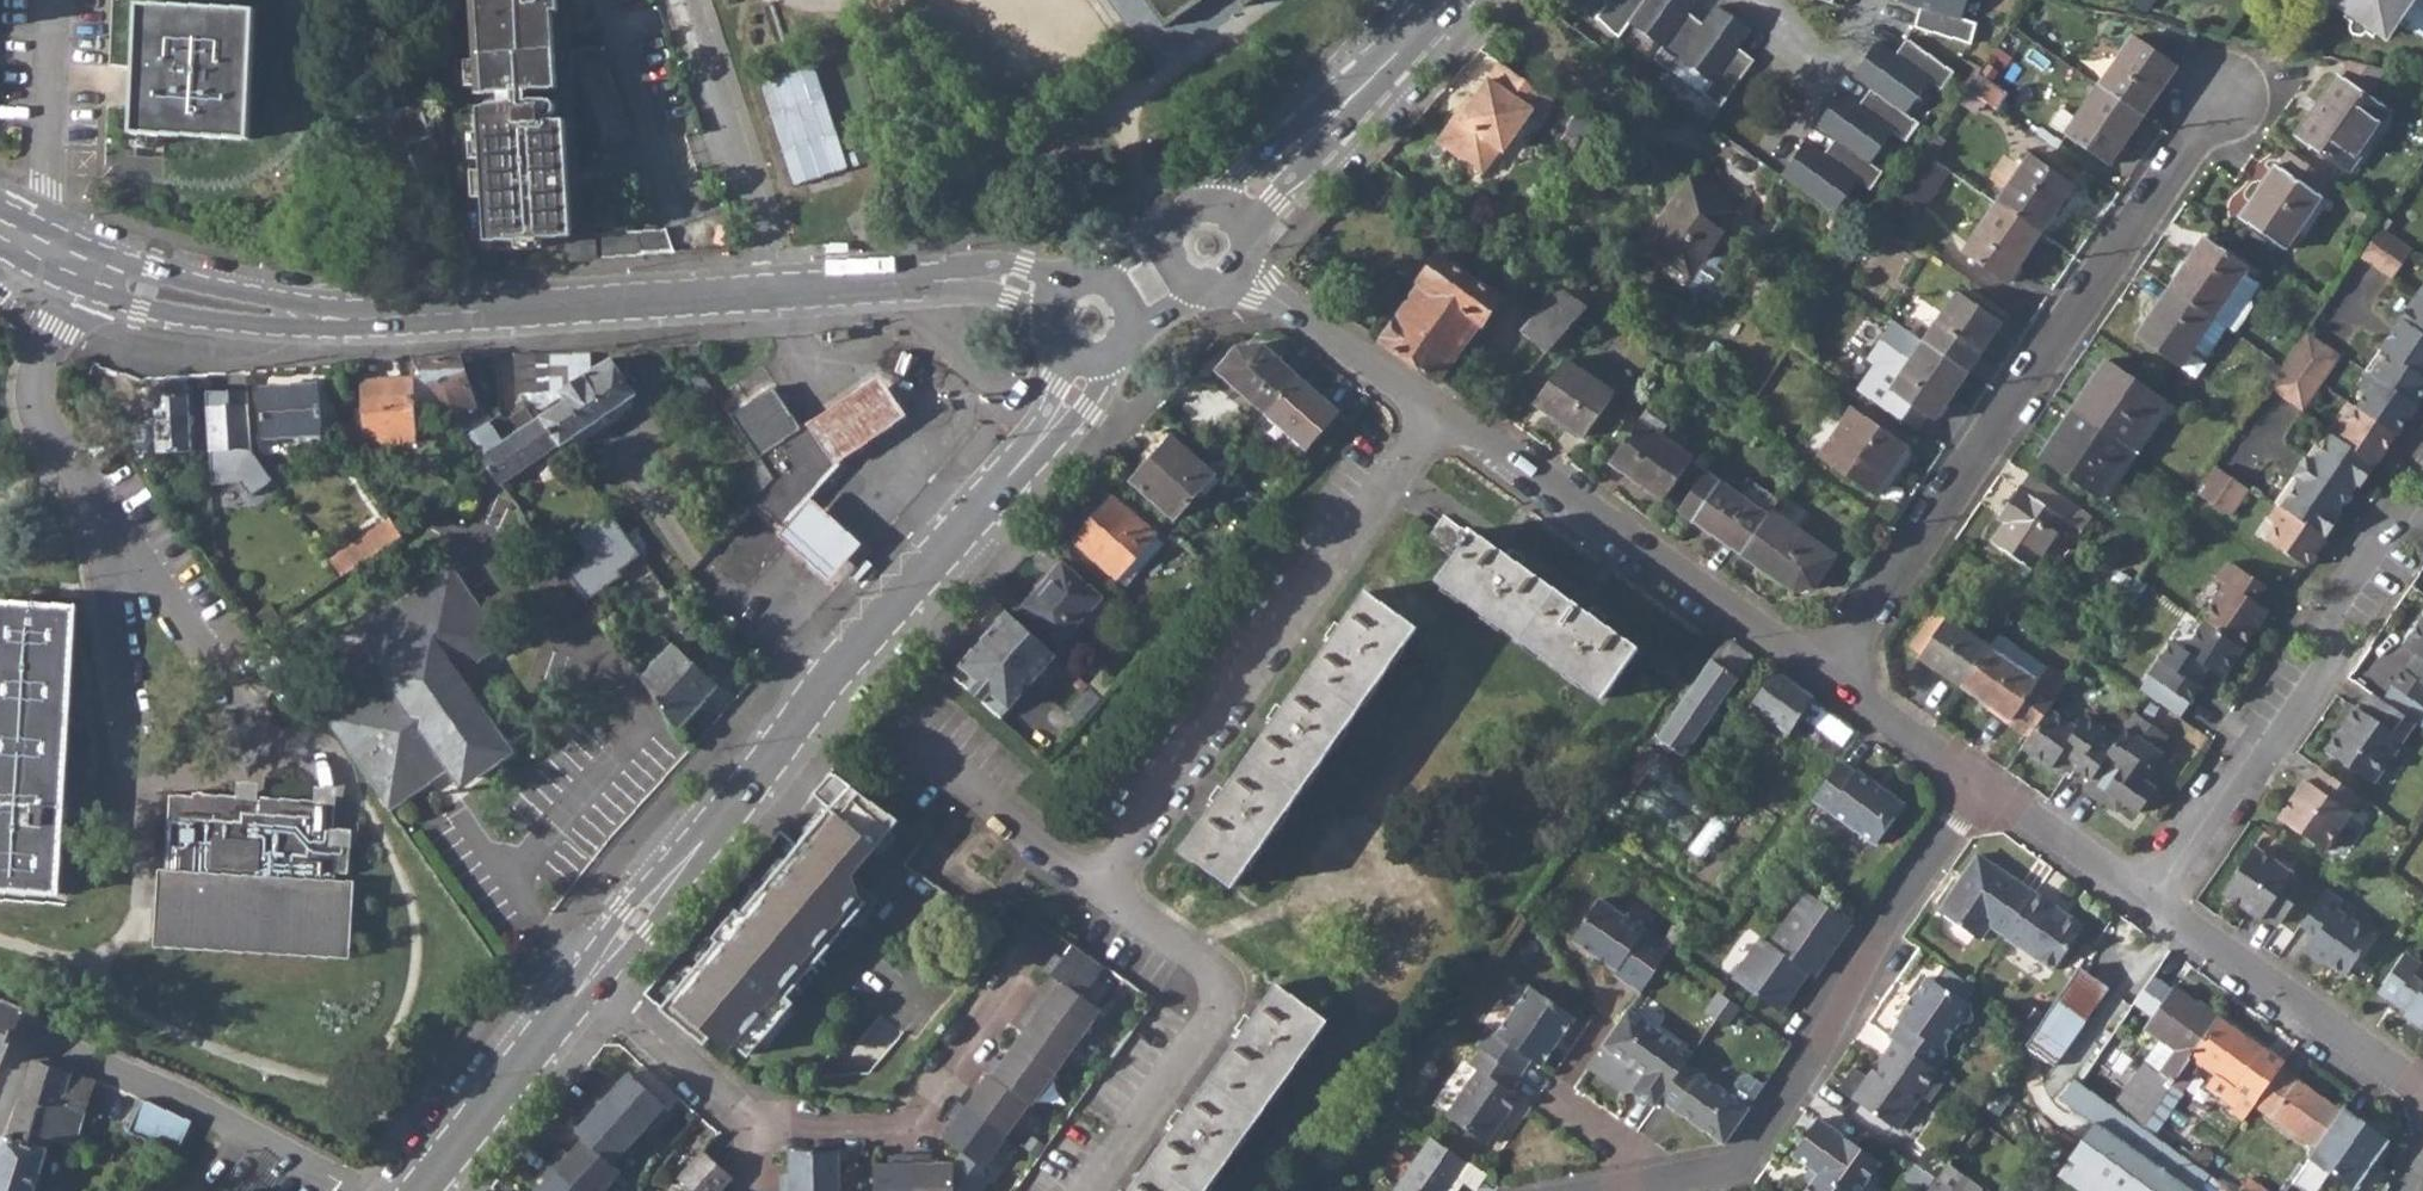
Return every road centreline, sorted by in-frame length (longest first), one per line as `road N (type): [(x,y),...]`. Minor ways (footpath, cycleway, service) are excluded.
road 1 (tertiary): [(1152,325),(1072,395),(1057,429),(582,976)]
road 2 (tertiary): [(0,226),(147,289),(323,318),(780,291)]
road 3 (residential): [(1823,681),(2219,98)]
road 4 (residential): [(1433,410),(1097,889)]
road 5 (residential): [(2145,906),(2327,670),(2322,618),(2381,534),(2422,517)]
road 6 (residential): [(1433,410),(1823,681)]
road 7 (residential): [(1097,889),(1198,963),(1212,986),(1214,1014),(1094,1190)]
road 8 (residential): [(1823,681),(2145,906)]
road 9 (residential): [(744,1122),(914,1128),(1034,950)]
road 10 (tertiary): [(780,291),(1016,281),(1152,325)]
road 11 (tertiary): [(1447,0),(1217,253)]
road 12 (residential): [(2145,906),(2422,1100)]
road 13 (residential): [(780,291),(685,0)]
road 14 (tertiary): [(582,976),(415,1190)]
road 15 (residential): [(1217,253),(1433,410)]
road 16 (residential): [(1097,889),(903,725)]
road 17 (residential): [(1606,1020),(1550,1097),(1617,1140),(1617,1190)]
road 18 (residential): [(582,976),(744,1122)]

